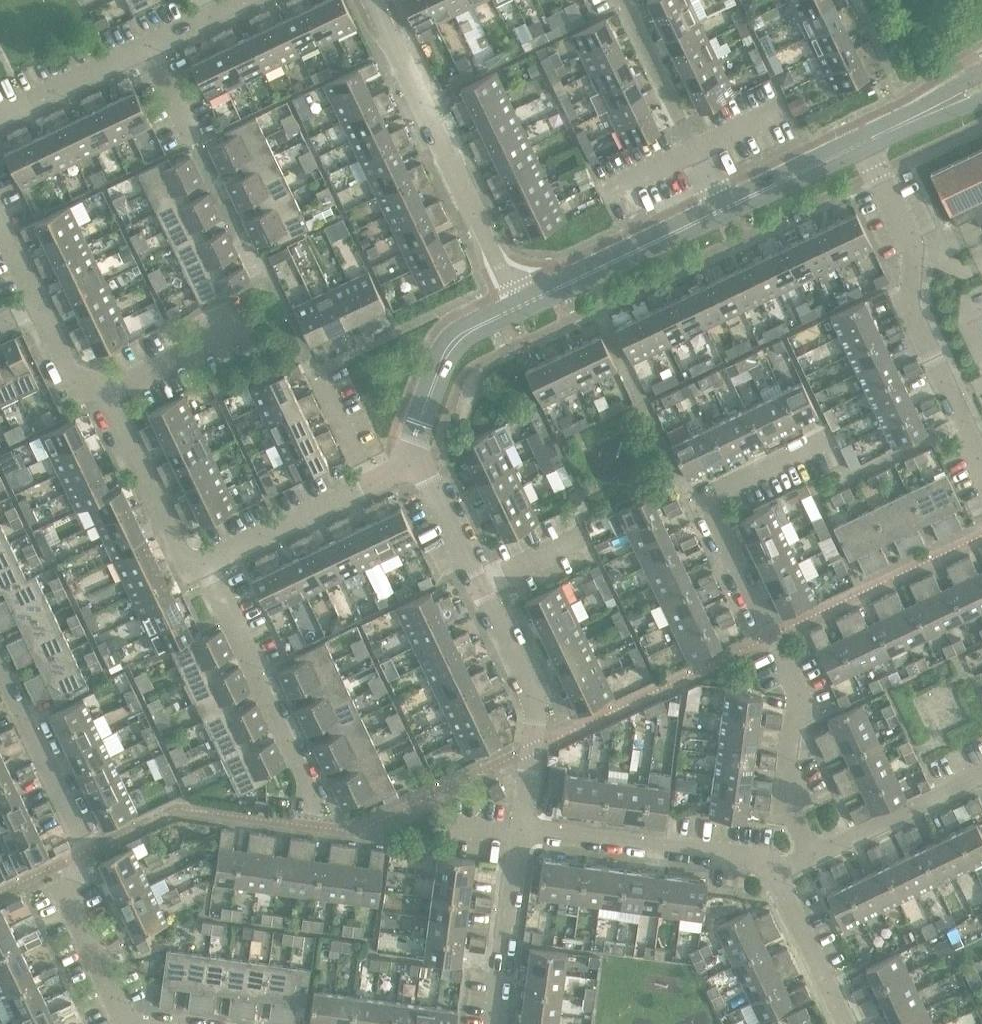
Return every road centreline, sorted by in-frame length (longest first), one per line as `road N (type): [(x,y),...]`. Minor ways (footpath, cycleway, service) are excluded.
road 1 (residential): [(814,855),(788,798),(797,691),(708,498),(830,439)]
road 2 (residential): [(520,829),(536,705),(414,459)]
road 3 (residential): [(0,674),(84,855),(65,895),(131,1023)]
road 4 (residential): [(521,308),(375,0)]
road 5 (residential): [(981,453),(915,314),(917,255),(863,146)]
road 6 (residential): [(323,827),(207,565)]
road 7 (residential): [(520,829),(772,863)]
road 8 (residential): [(717,211),(622,0)]
road 9 (tertiary): [(521,308),(717,211)]
road 10 (residential): [(207,565),(184,558),(103,392)]
road 11 (tertiary): [(414,459),(456,346),(521,308)]
road 12 (residential): [(494,1023),(520,829)]
road 13 (residential): [(814,855),(981,778)]
road 14 (residential): [(207,565),(367,482)]
road 15 (residential): [(848,1023),(772,863)]
road 16 (residential): [(0,116),(154,43)]
road 17 (residential): [(103,392),(249,324)]
road 18 (tertiary): [(717,211),(863,146)]
road 19 (tertiary): [(863,146),(981,89)]

